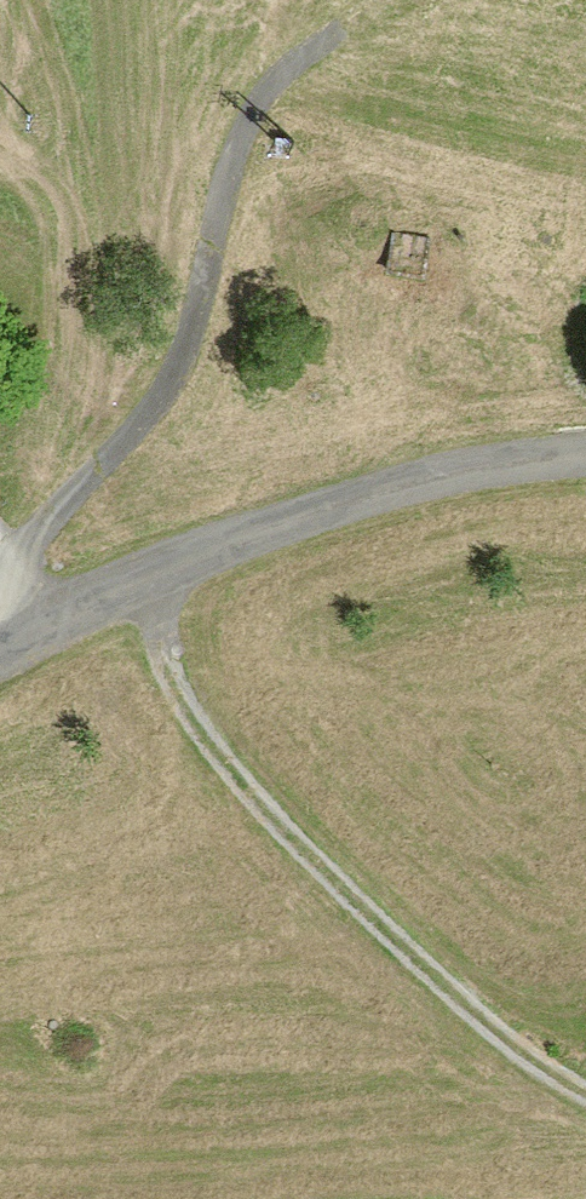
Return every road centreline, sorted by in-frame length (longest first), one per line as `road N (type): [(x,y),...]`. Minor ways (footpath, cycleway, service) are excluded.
road 1 (track): [(585,1092),(391,951),(239,780),(169,680),(155,602),(142,578)]
road 2 (track): [(0,562),(94,499),(169,374),(303,62),(369,0)]
road 3 (residential): [(0,639),(242,532),(422,473),(585,452)]

